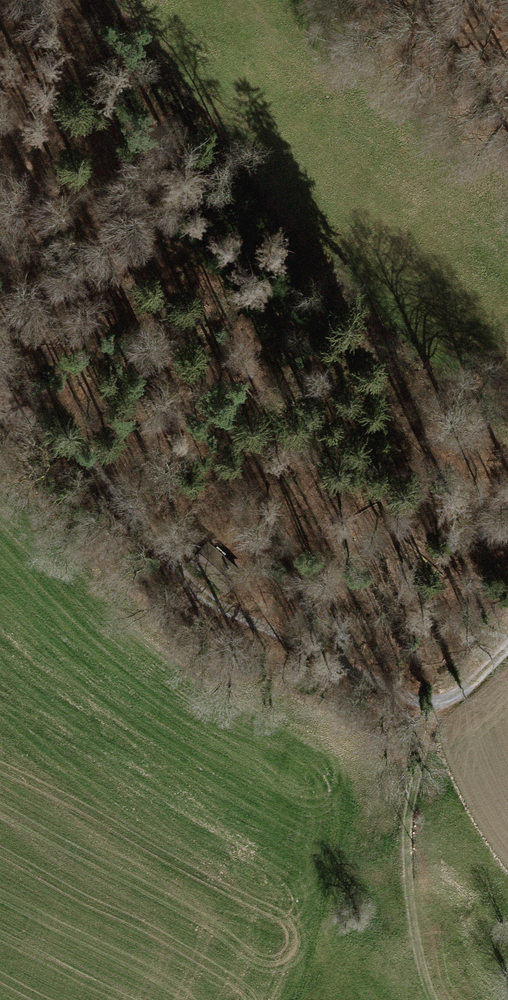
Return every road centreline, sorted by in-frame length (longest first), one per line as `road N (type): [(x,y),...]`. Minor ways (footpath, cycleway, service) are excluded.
road 1 (track): [(0,411),(6,406),(96,470),(211,603),(435,707),(507,646)]
road 2 (track): [(6,406),(1,344),(72,0)]
road 3 (track): [(435,707),(408,868),(435,999)]

